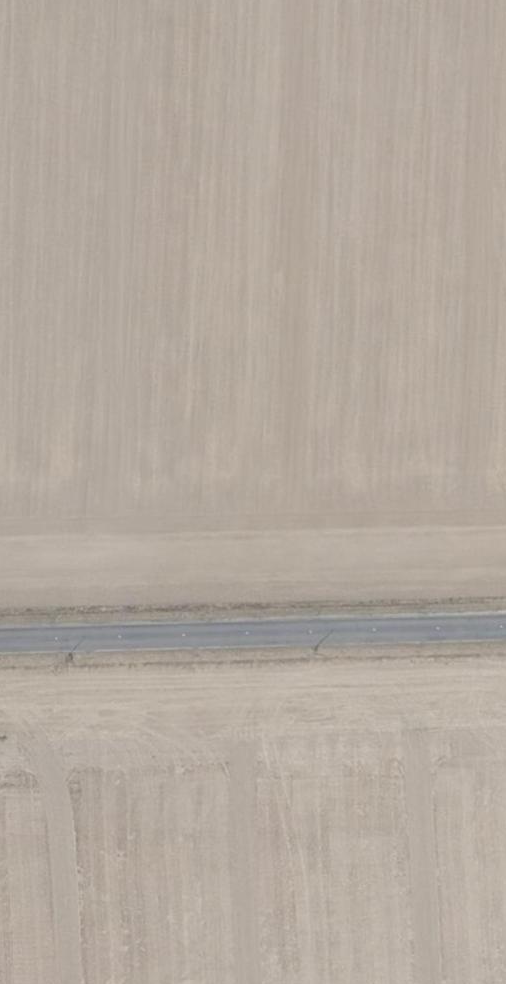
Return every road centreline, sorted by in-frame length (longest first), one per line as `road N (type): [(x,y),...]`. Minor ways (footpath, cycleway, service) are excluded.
road 1 (tertiary): [(505,632),(0,647)]

